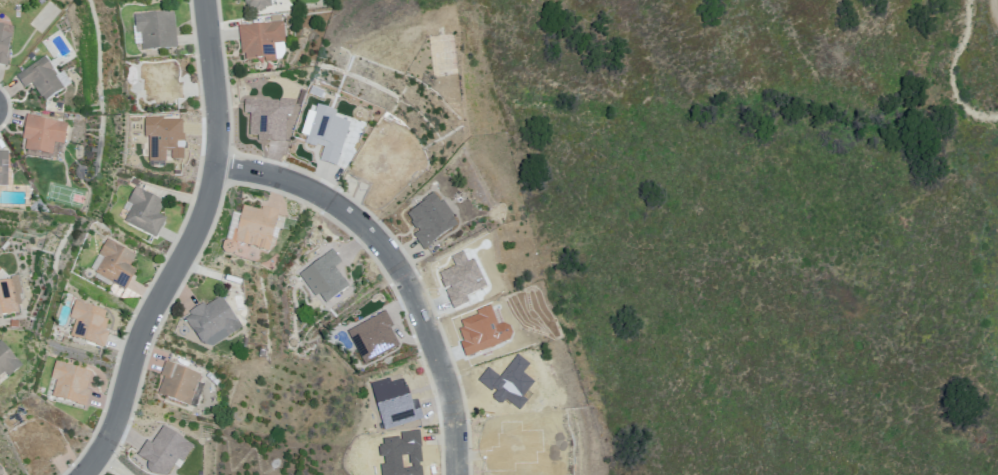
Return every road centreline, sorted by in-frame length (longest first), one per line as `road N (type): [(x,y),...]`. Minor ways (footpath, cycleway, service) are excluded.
road 1 (residential): [(85,474),(117,423),(145,329),(212,191),(220,122),(206,0)]
road 2 (residential): [(459,474),(445,369),(379,239),(308,187),(217,166)]

